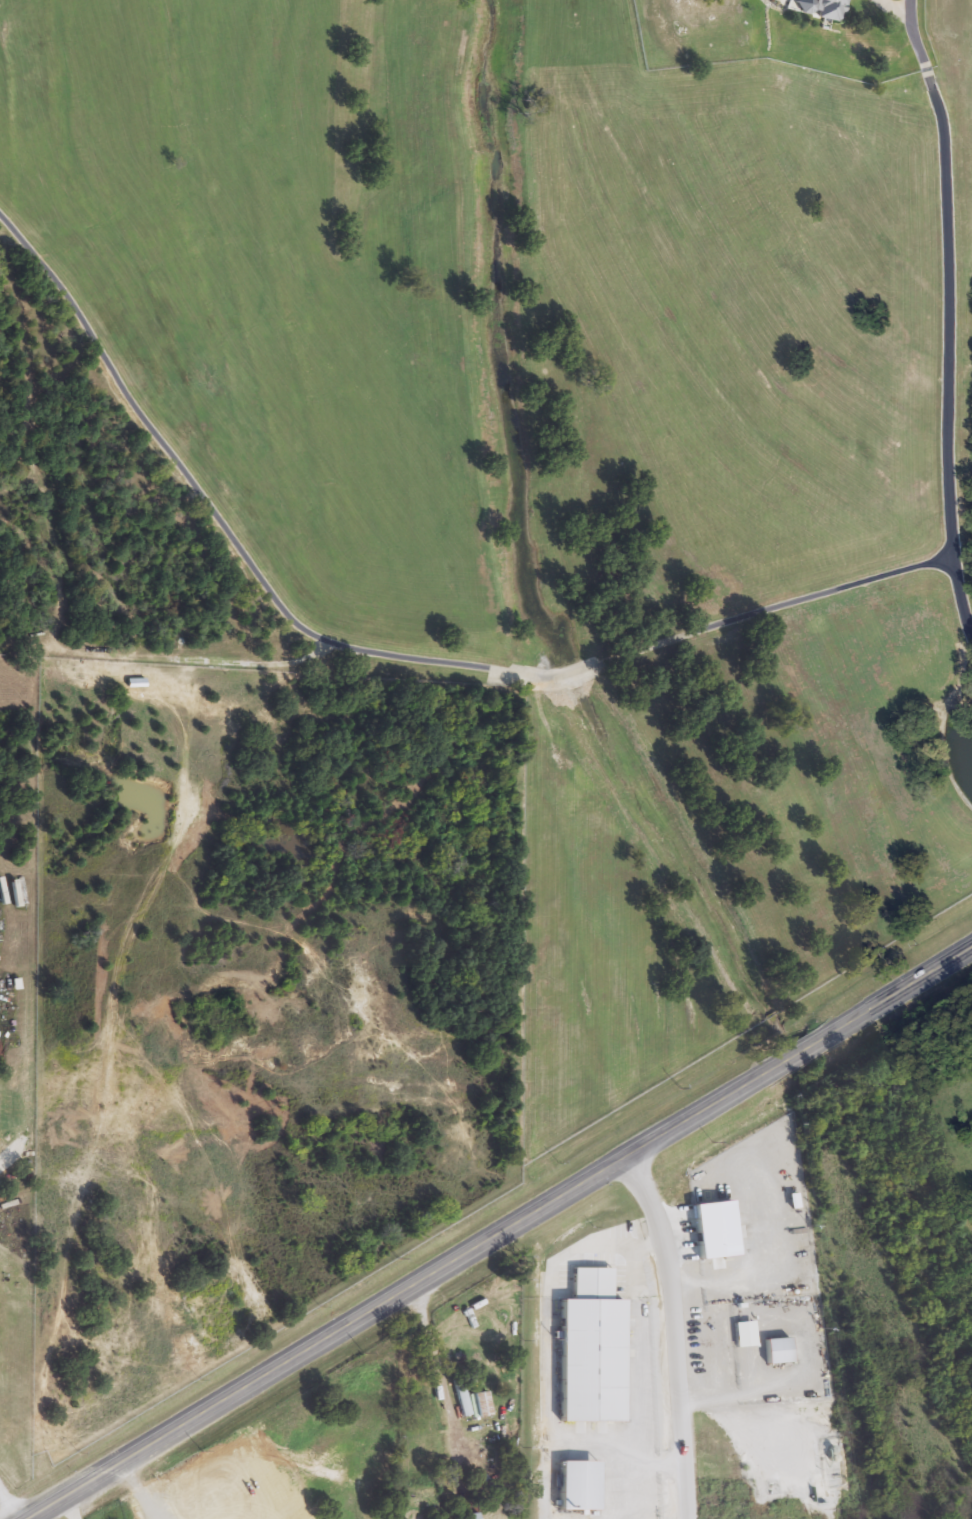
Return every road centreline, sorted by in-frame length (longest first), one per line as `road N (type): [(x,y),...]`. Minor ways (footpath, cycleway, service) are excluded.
road 1 (secondary): [(971,953),(41,1518)]

